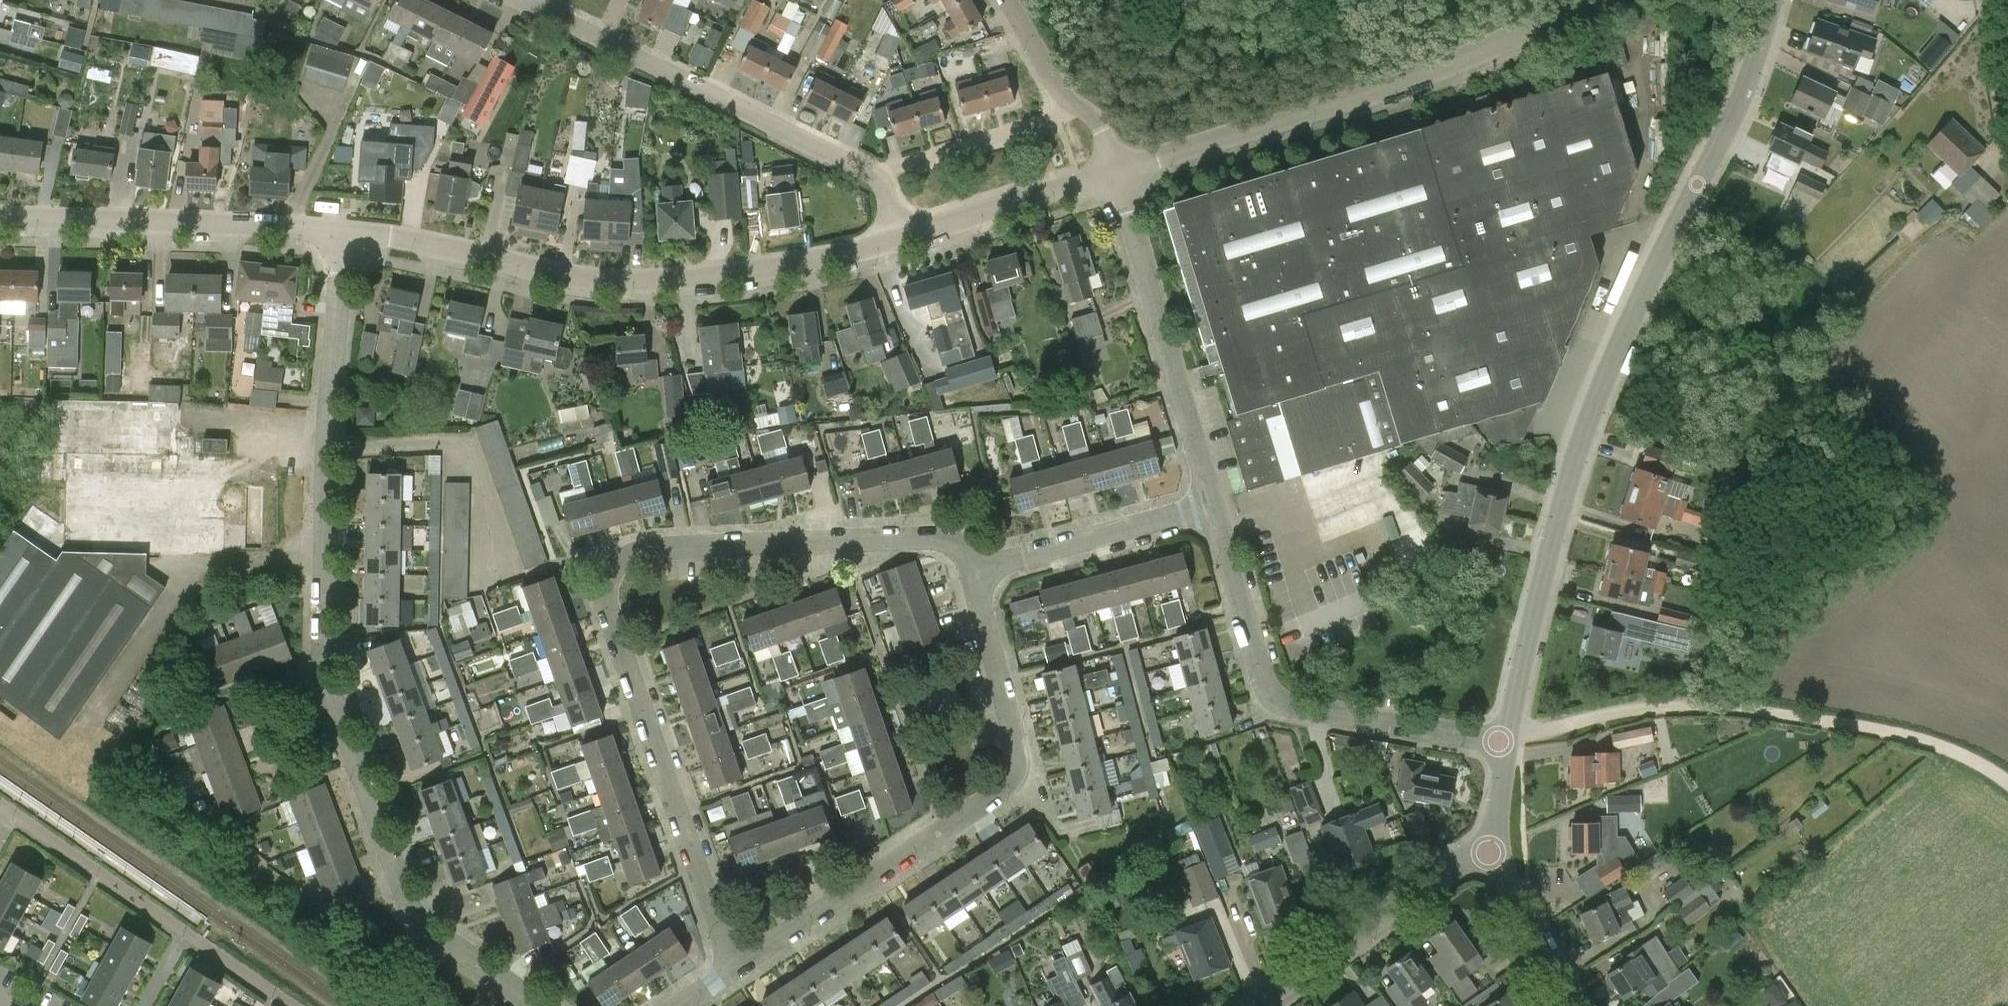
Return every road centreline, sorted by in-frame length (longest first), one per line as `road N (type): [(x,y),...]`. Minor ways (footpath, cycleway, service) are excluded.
road 1 (residential): [(540,1005),(414,918),(332,706),(323,666),(345,231)]
road 2 (residential): [(745,978),(603,565),(659,546),(972,555)]
road 3 (residential): [(1507,741),(1562,497),(1616,356),(1740,110),(1774,0)]
road 4 (residential): [(972,555),(1034,772),(1029,786),(745,978)]
road 5 (residential): [(345,231),(588,276),(713,274),(900,240)]
road 6 (track): [(1507,741),(1615,717),(1730,708),(1950,748),(2007,777)]
road 7 (residential): [(1117,182),(1474,53),(1581,0)]
road 8 (residential): [(1507,741),(1353,722),(1278,703),(1209,515)]
road 9 (residential): [(900,240),(884,184),(598,42)]
road 10 (residential): [(1209,515),(1117,182)]
road 11 (residential): [(345,231),(0,224)]
road 12 (residential): [(1256,1005),(1449,872),(1495,854)]
road 13 (residential): [(1209,515),(1019,567),(972,555)]
road 14 (residential): [(1117,182),(1099,128),(1073,112),(1057,112),(1034,38),(1009,0)]
road 15 (residential): [(900,240),(1117,182)]
road 16 (residential): [(1576,1005),(1495,854)]
road 17 (track): [(1987,0),(2007,141)]

